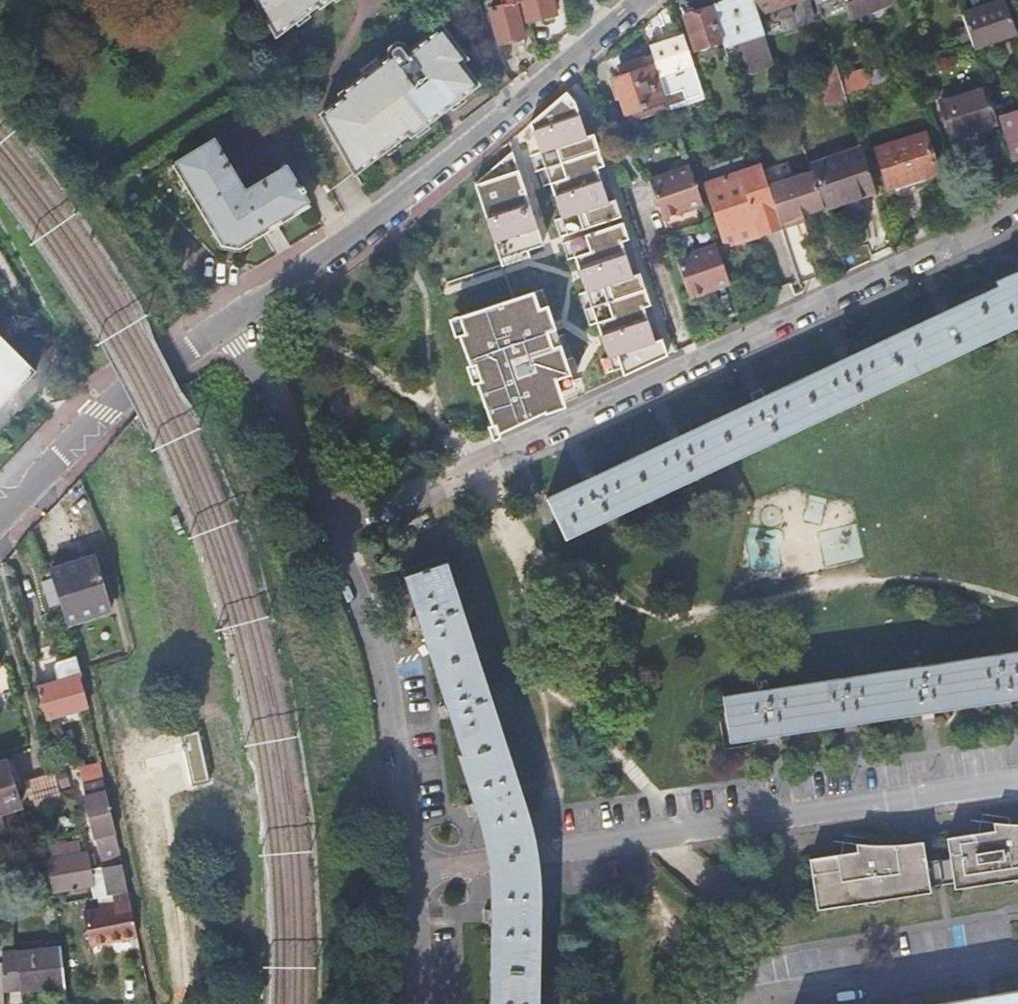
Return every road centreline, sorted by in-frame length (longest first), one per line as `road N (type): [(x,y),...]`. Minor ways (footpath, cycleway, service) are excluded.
road 1 (residential): [(328,527),(474,469),(977,232),(1017,205)]
road 2 (residential): [(1017,781),(568,852),(411,867)]
road 3 (residential): [(222,323),(636,0)]
road 4 (residential): [(328,527),(375,648),(411,867)]
road 5 (residential): [(0,523),(114,410),(222,323)]
road 6 (residential): [(222,323),(328,527)]
road 7 (residential): [(411,867),(418,1003)]

